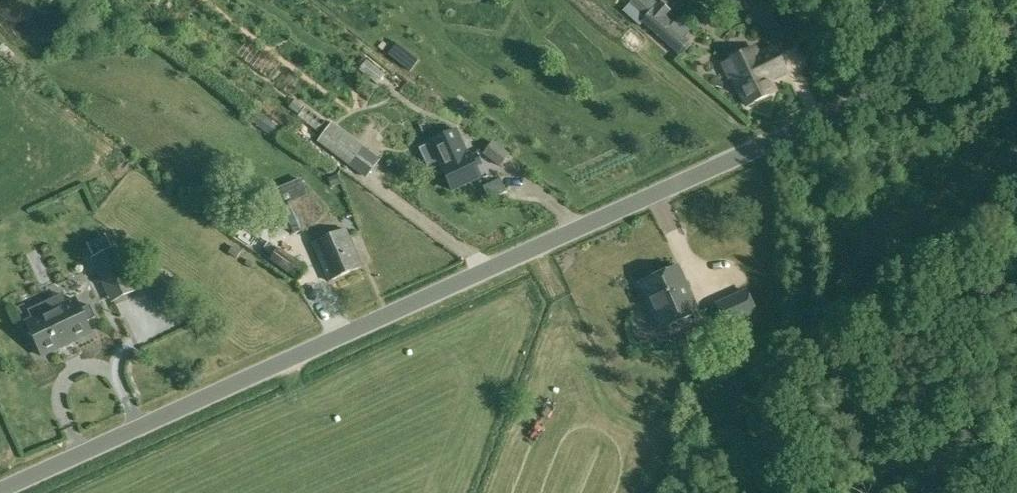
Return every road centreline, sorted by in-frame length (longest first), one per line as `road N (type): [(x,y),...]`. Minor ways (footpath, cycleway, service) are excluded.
road 1 (unclassified): [(0,491),(1016,33)]

